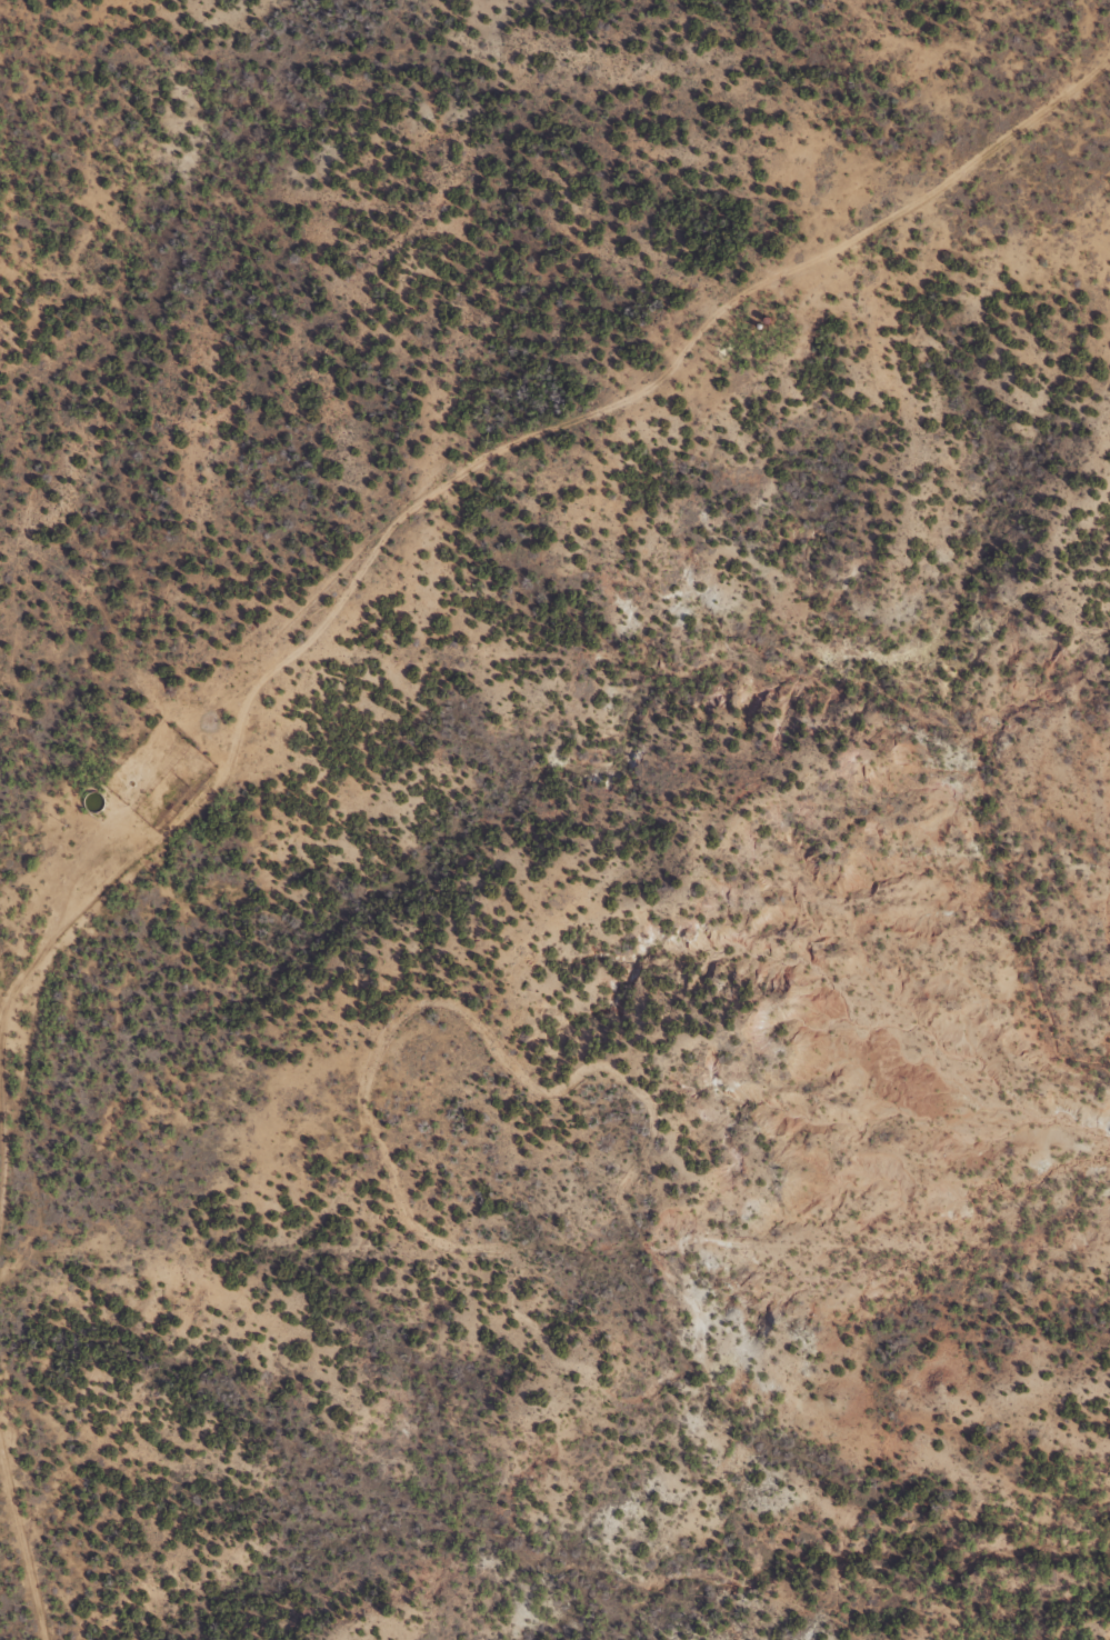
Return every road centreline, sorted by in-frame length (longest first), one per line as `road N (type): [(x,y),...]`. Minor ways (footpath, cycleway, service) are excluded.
road 1 (track): [(1109,146),(1062,217),(791,449),(554,550),(211,839),(167,912),(77,1156),(37,1597),(46,1639)]

